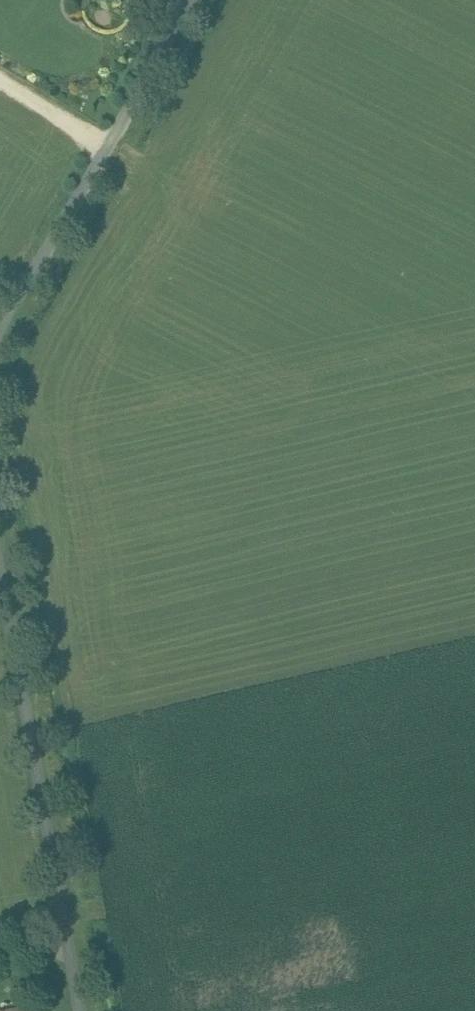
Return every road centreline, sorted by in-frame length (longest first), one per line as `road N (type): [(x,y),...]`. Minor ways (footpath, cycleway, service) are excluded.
road 1 (unclassified): [(80,1010),(0,574)]
road 2 (unclassified): [(0,329),(189,0)]

